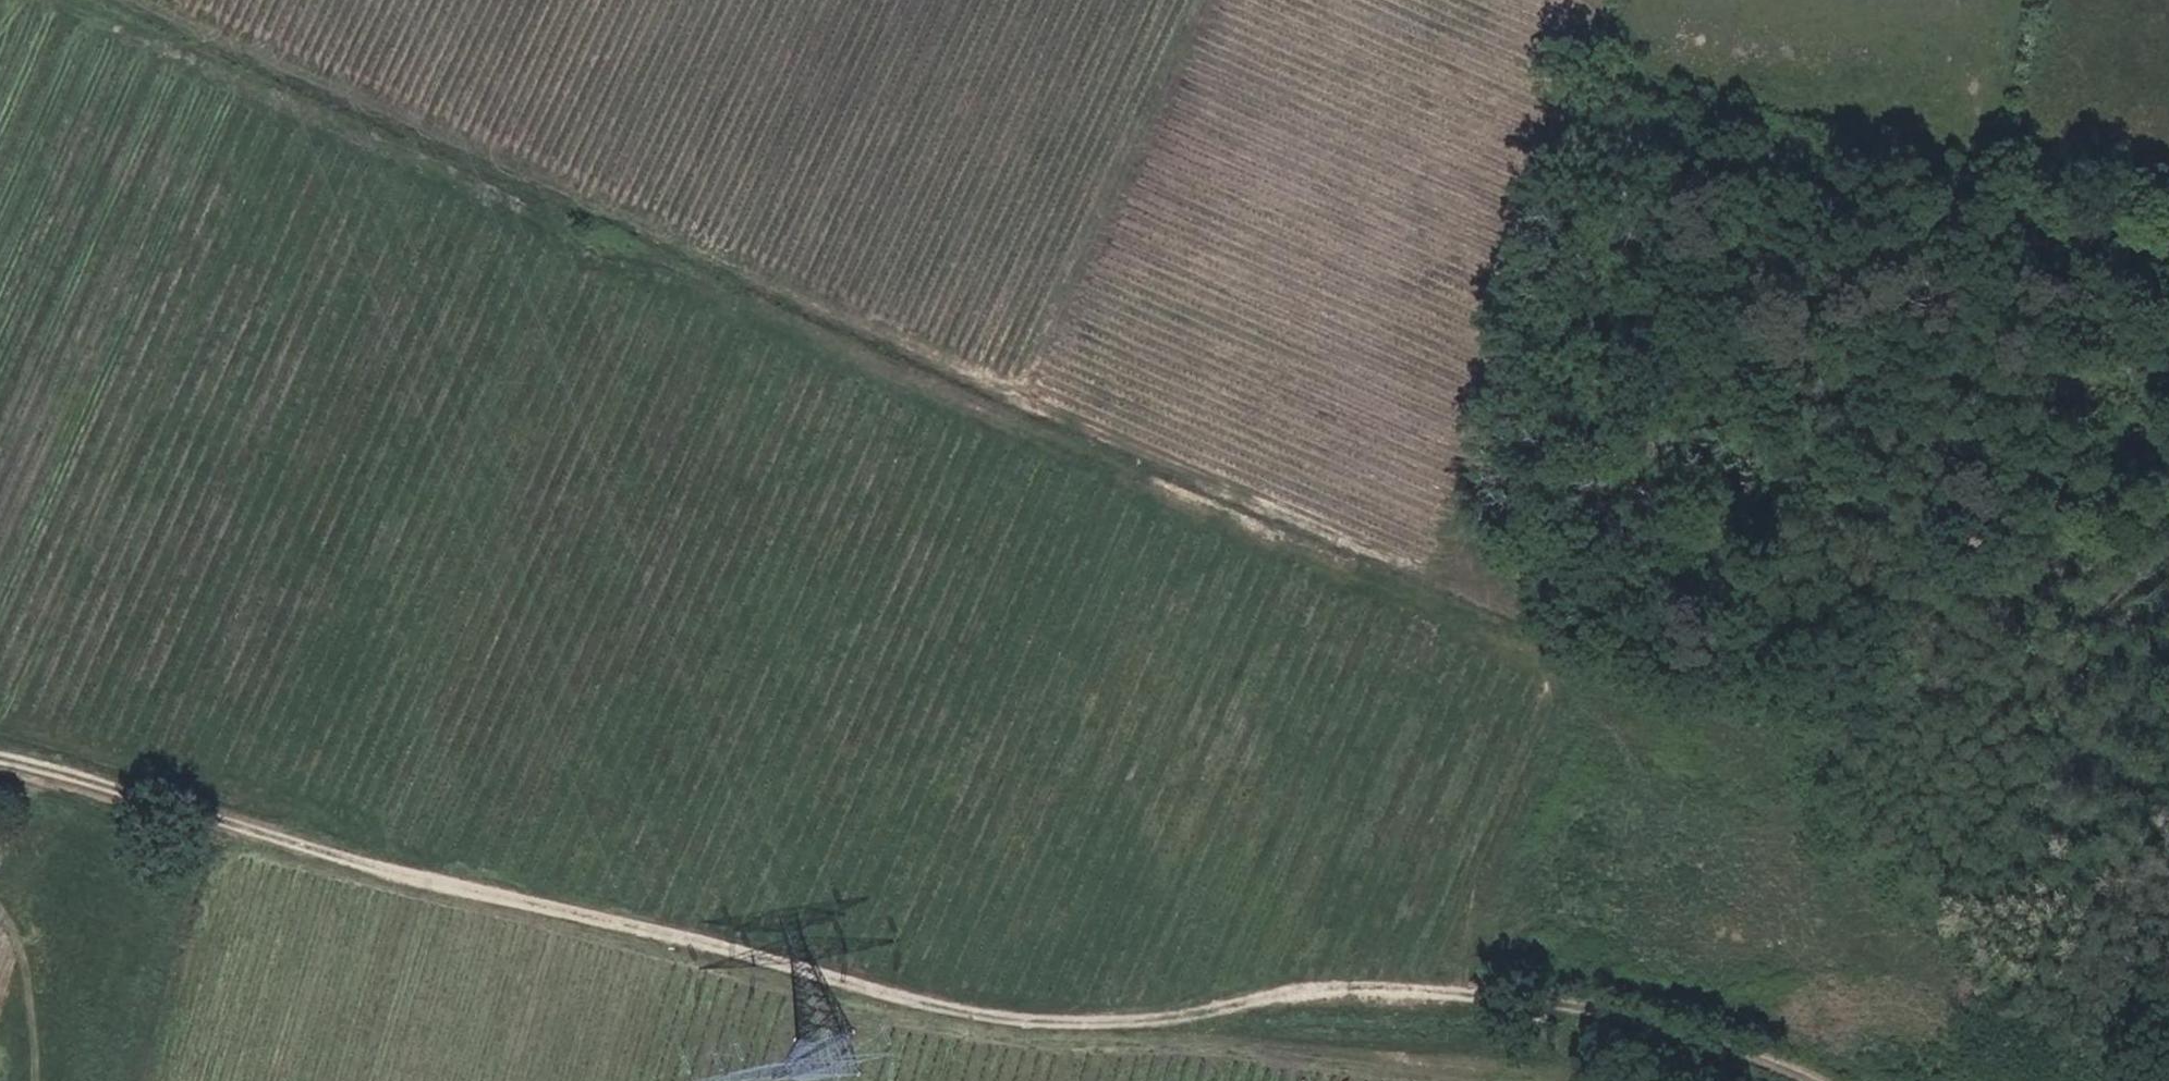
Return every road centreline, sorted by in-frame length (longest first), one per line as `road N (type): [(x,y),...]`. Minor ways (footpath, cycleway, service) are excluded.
road 1 (track): [(0,767),(863,991),(1175,1036),(1455,994),(1659,1025),(1819,1080)]
road 2 (track): [(1223,1029),(1596,1080)]

